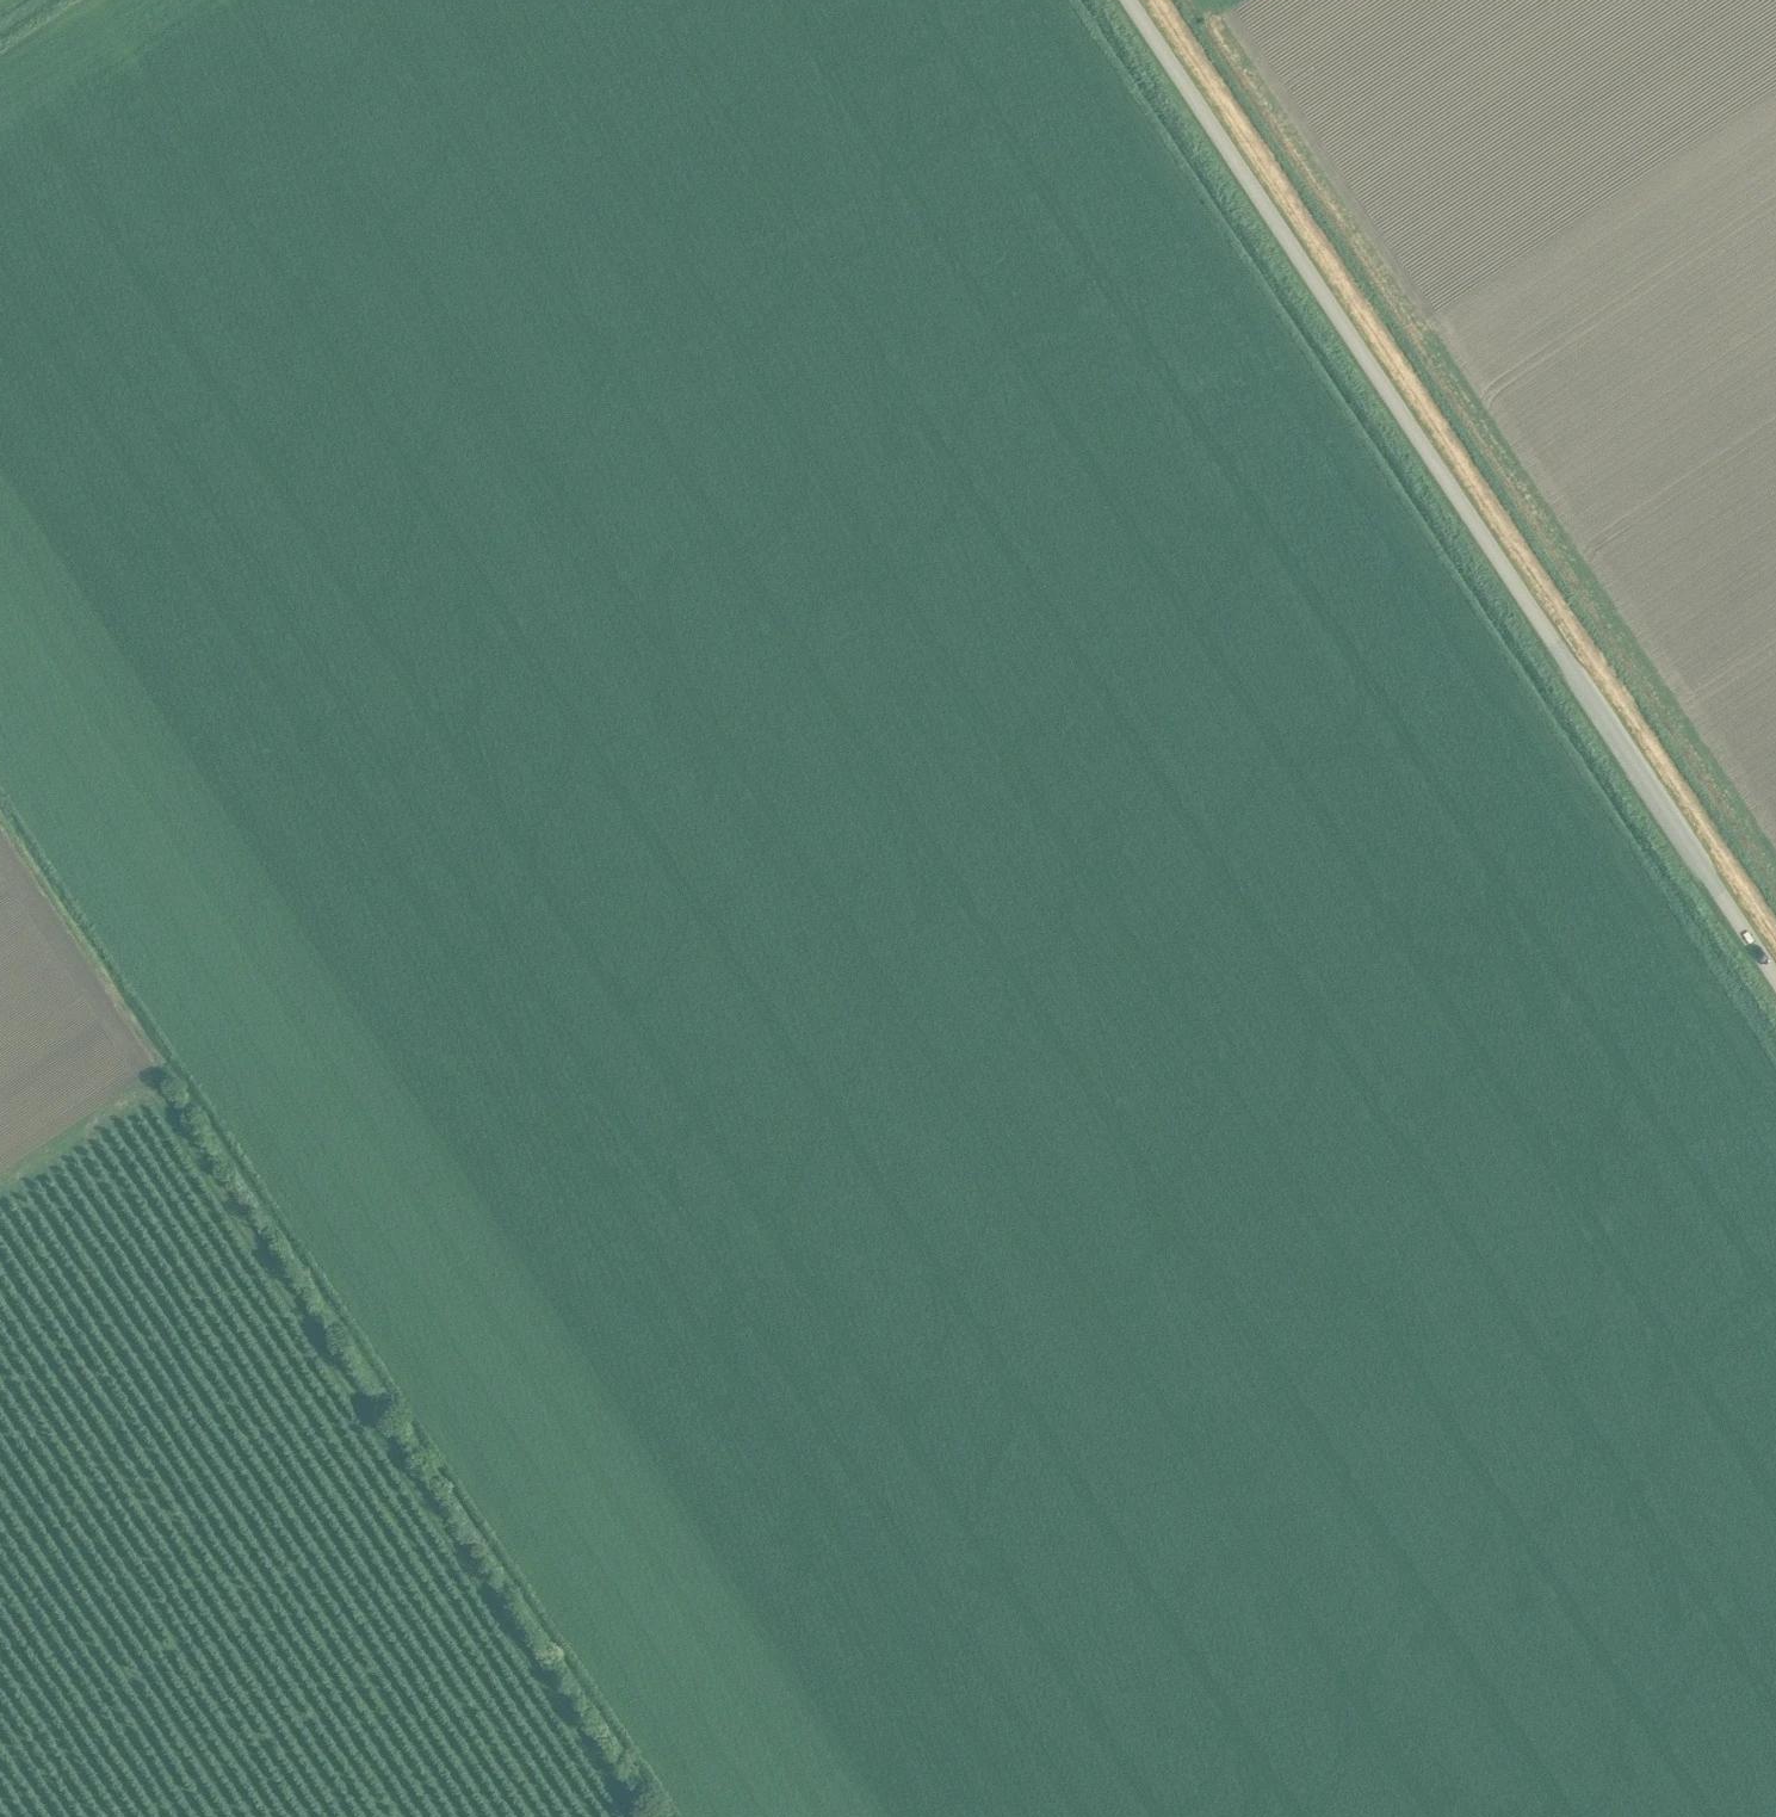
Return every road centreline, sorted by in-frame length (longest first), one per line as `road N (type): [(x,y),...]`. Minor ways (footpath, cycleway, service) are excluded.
road 1 (unclassified): [(1775,1004),(1117,0)]

